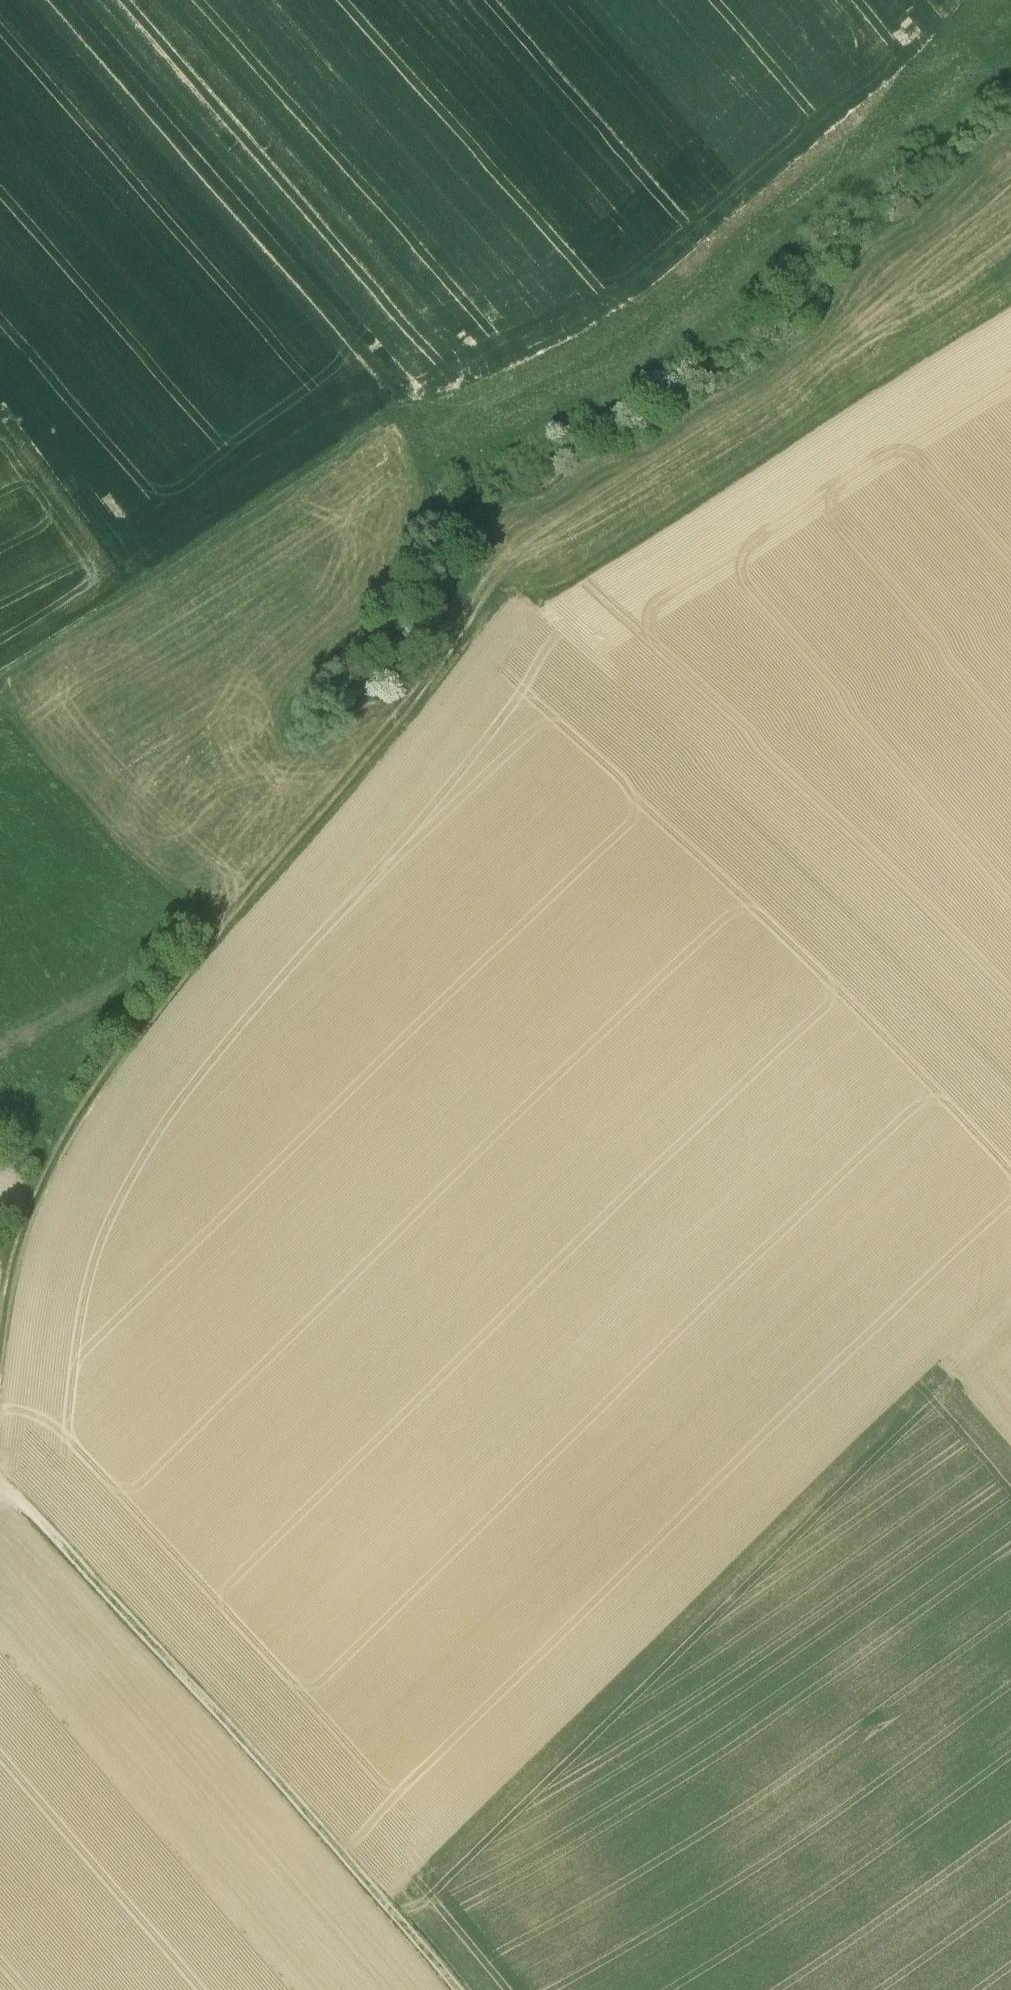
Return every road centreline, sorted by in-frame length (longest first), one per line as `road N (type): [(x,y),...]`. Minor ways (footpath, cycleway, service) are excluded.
road 1 (track): [(0,1485),(466,1989)]

